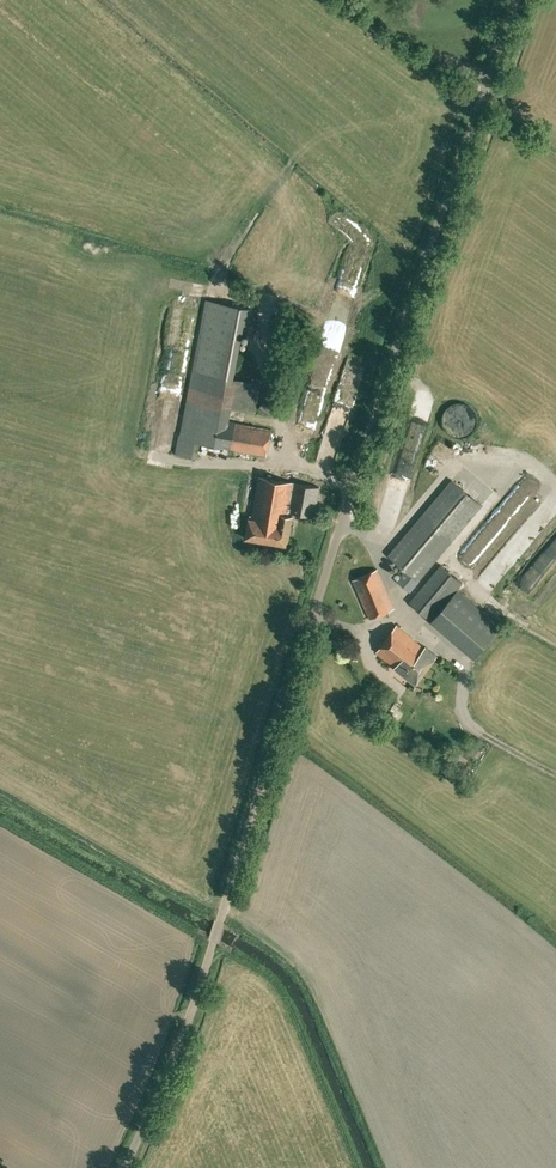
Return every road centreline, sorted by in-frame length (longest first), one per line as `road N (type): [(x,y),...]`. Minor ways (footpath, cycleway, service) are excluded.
road 1 (unclassified): [(125,1167),(188,1024),(512,0)]

